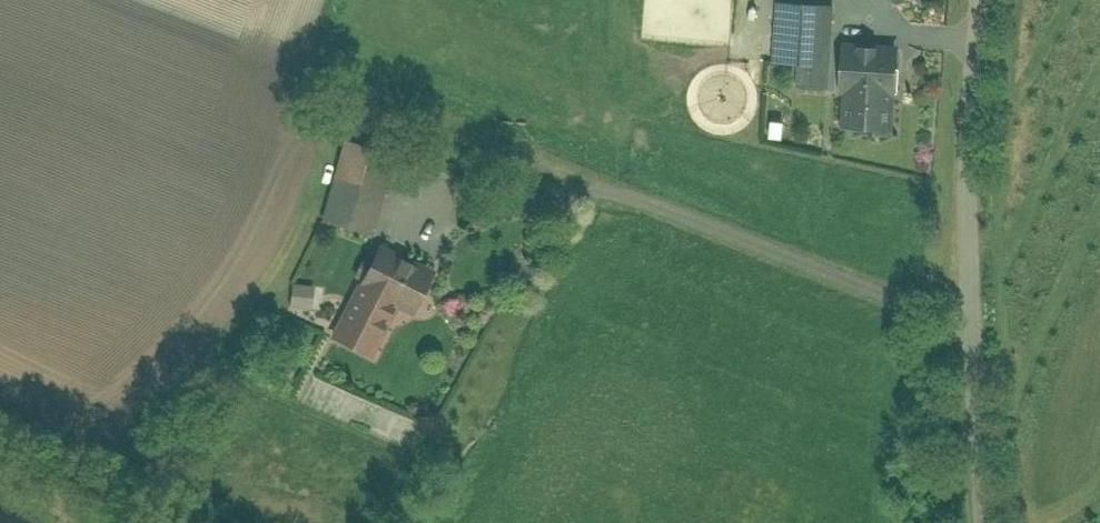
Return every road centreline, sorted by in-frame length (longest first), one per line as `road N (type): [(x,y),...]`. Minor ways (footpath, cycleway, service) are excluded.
road 1 (unclassified): [(980,0),(973,296),(991,522)]
road 2 (track): [(0,457),(135,522)]

